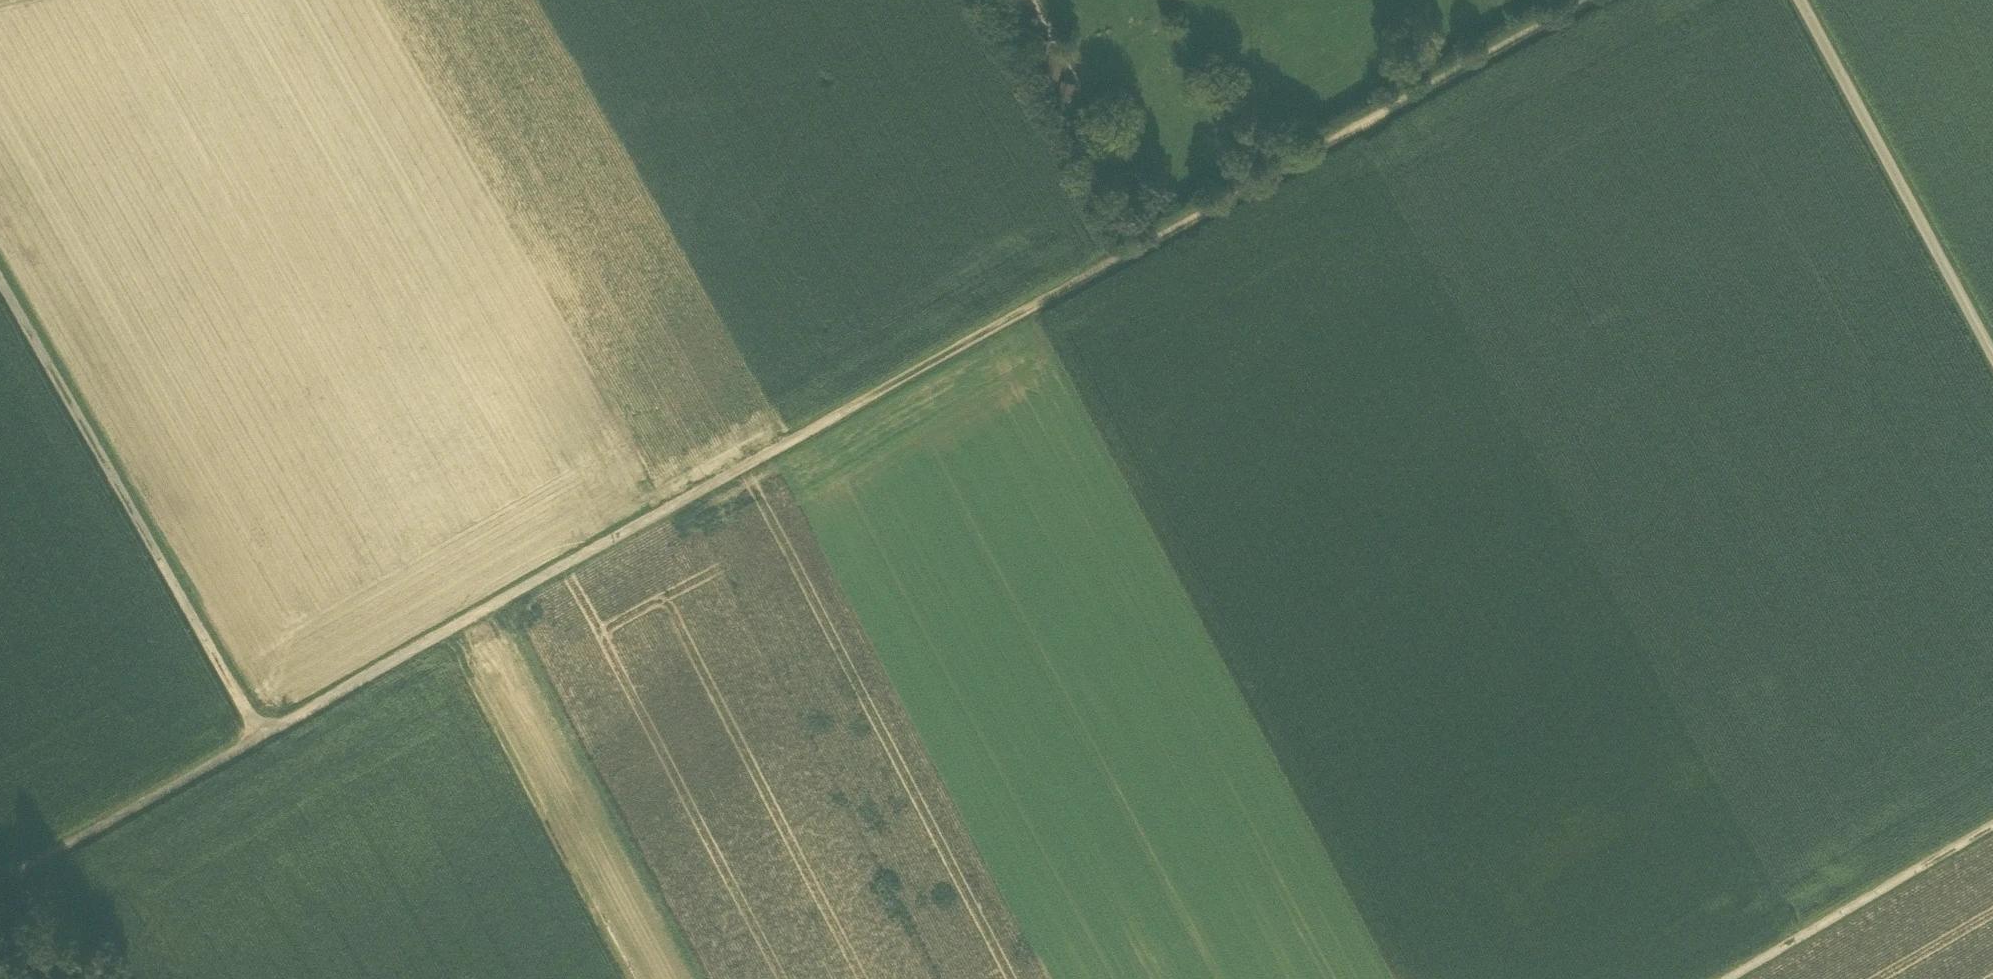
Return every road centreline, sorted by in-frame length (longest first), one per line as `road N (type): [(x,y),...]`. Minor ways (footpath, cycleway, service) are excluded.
road 1 (track): [(31,866),(1581,0)]
road 2 (track): [(258,737),(0,282)]
road 3 (track): [(1801,0),(1992,362)]
road 4 (track): [(1992,830),(1732,978)]

